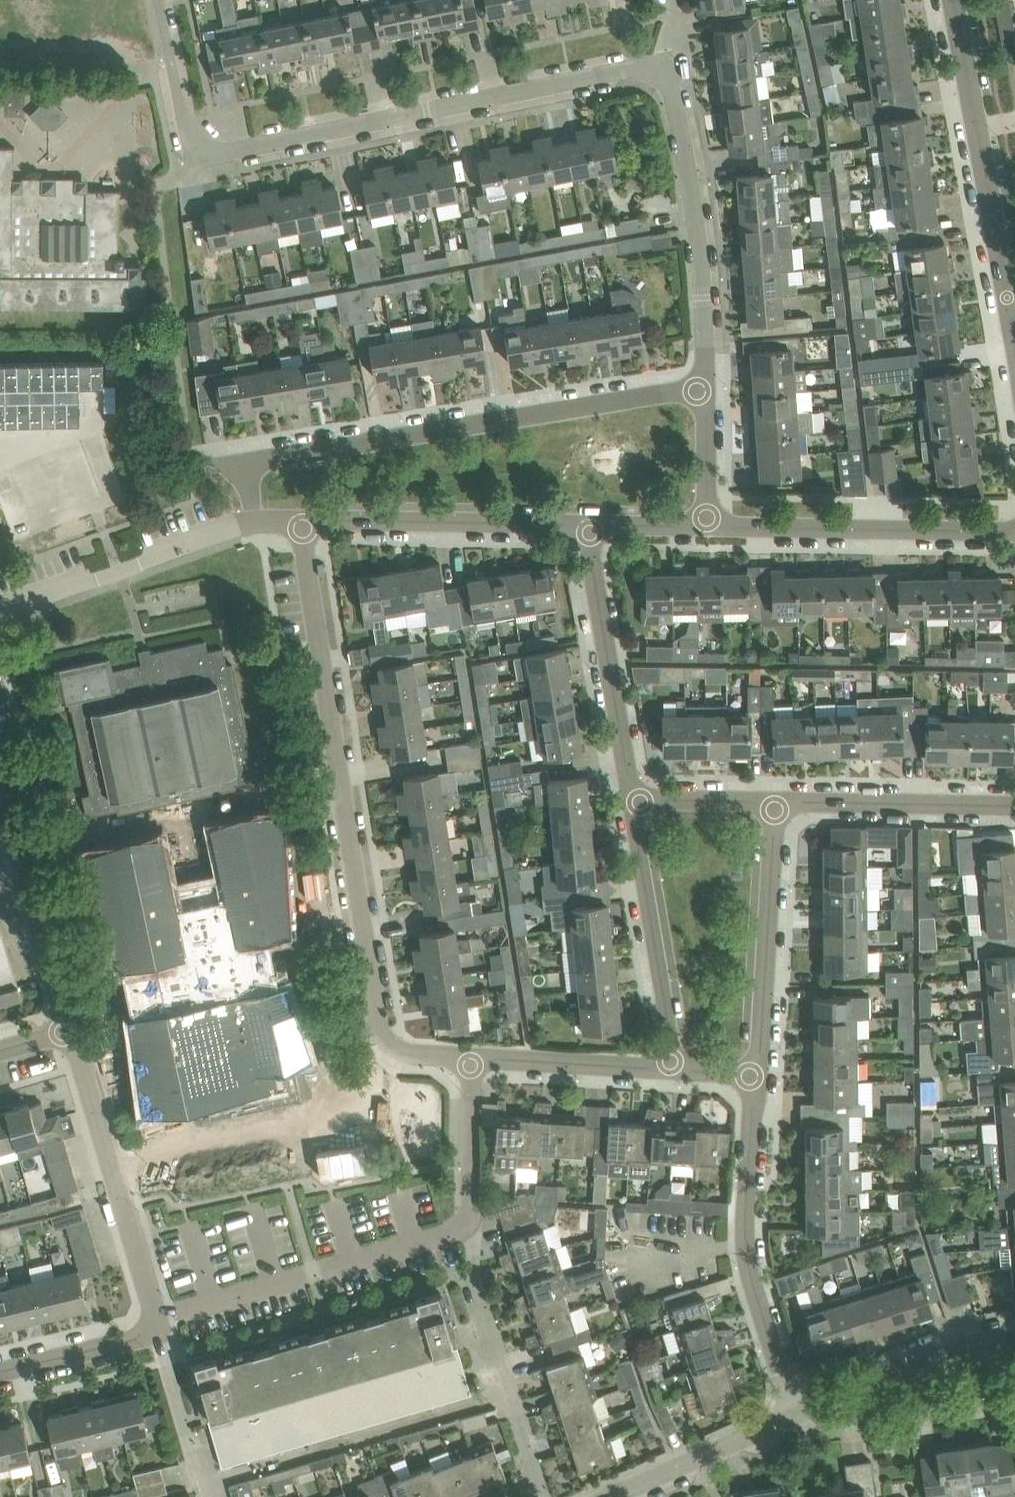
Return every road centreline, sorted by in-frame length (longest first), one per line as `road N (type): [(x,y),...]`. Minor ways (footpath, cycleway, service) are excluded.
road 1 (residential): [(708,388),(674,68),(199,165),(165,0)]
road 2 (residential): [(469,1060),(404,1051),(380,1033),(301,521)]
road 3 (residential): [(257,522),(242,461),(708,388)]
road 4 (residential): [(798,1416),(745,1271),(756,1078)]
road 5 (residential): [(155,1317),(463,1223)]
road 6 (residential): [(1014,530),(708,523)]
road 7 (residential): [(155,1317),(71,1029)]
road 8 (residential): [(542,1496),(475,1299),(474,1242),(463,1223)]
road 9 (residential): [(585,526),(301,521)]
road 10 (residential): [(633,802),(585,526)]
road 11 (residential): [(756,1078),(778,802)]
road 12 (residential): [(257,522),(0,610)]
road 13 (residential): [(671,1069),(633,802)]
road 14 (residential): [(71,1029),(0,790)]
road 15 (residential): [(1014,802),(778,802)]
road 16 (unclassified): [(1014,1343),(983,1343),(906,1368),(798,1416)]
road 17 (unclassified): [(1014,353),(977,129)]
road 18 (residential): [(671,1069),(469,1060)]
road 19 (unclassified): [(798,1416),(615,1496)]
road 20 (residential): [(206,1496),(154,1335)]
road 21 (residential): [(463,1223),(470,1207),(469,1060)]
road 22 (residential): [(0,1371),(154,1335)]
road 23 (residential): [(778,802),(633,802)]
road 24 (residential): [(708,523),(708,388)]
road 25 (unclassified): [(977,129),(953,0)]
road 26 (residential): [(708,523),(585,526)]

